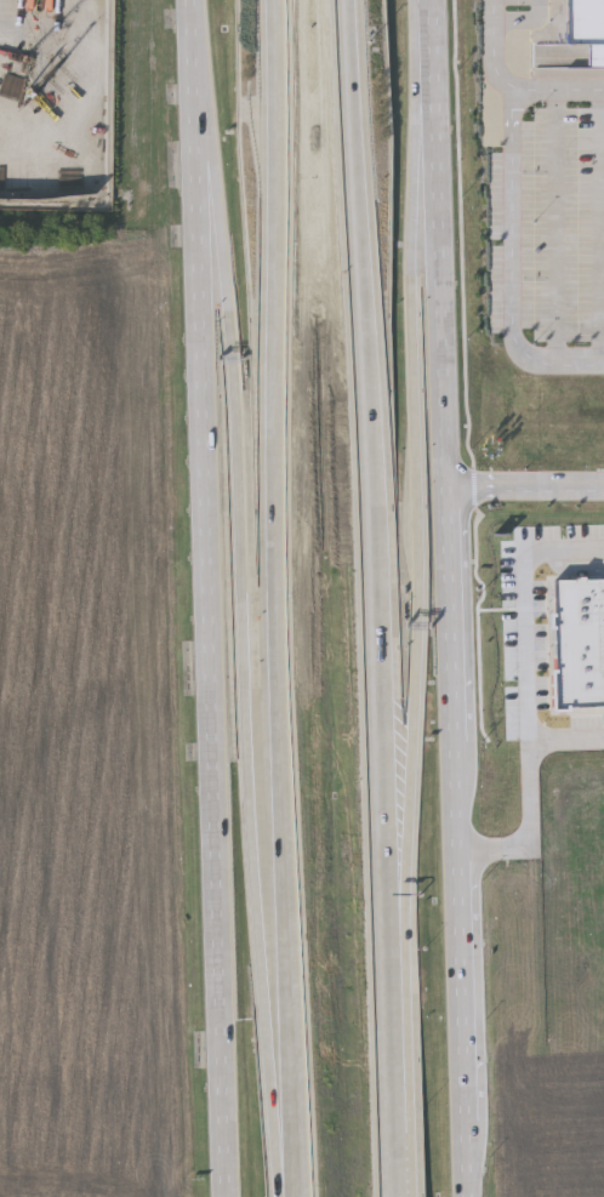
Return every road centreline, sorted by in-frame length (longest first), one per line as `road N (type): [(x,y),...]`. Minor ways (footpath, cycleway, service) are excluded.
road 1 (secondary): [(466,1196),(429,0)]
road 2 (secondary): [(190,0),(226,1196)]
road 3 (motorway): [(193,96),(232,360),(250,760),(284,1196)]
road 4 (motorway): [(272,0),(274,432),(296,1070)]
road 5 (motorway): [(394,996),(412,790),(421,547),(415,270),(431,47)]
road 6 (motorway): [(375,598),(346,0)]
road 7 (motorway): [(394,996),(384,791)]
road 8 (motorway): [(399,1196),(394,996)]
road 9 (motorway): [(384,791),(375,598)]
road 10 (motorway): [(296,1070),(294,1196)]

